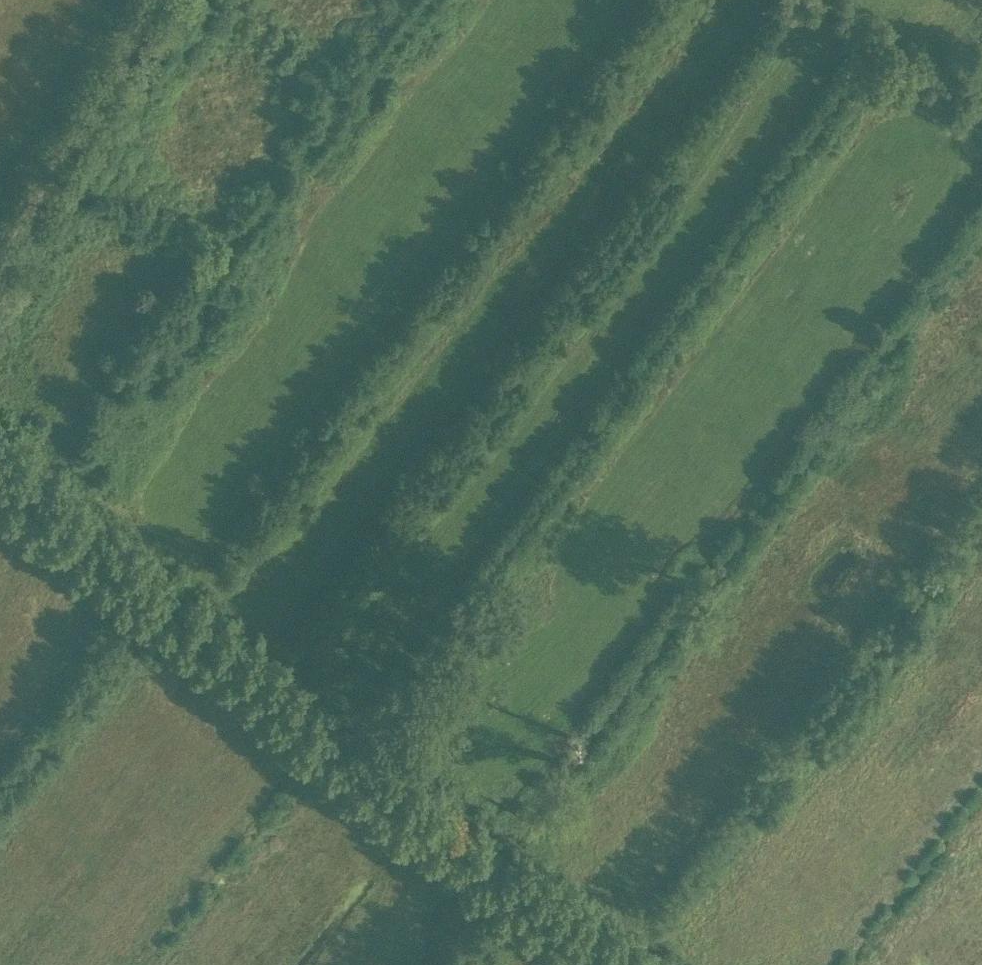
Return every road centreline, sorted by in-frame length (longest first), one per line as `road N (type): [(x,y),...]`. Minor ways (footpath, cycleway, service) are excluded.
road 1 (track): [(0,462),(638,964)]
road 2 (track): [(157,0),(0,264)]

